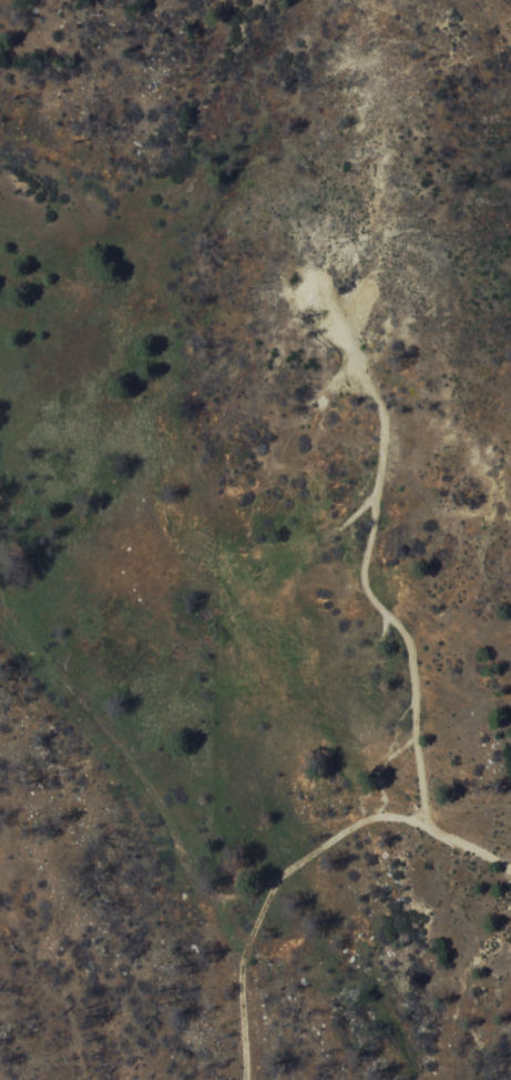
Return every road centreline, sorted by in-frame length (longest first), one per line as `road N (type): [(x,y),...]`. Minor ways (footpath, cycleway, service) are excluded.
road 1 (track): [(0,418),(7,605),(40,667),(147,787),(246,972),(248,1079)]
road 2 (track): [(349,374),(375,397),(385,431),(364,582),(377,608),(402,629),(412,656),(422,831)]
road 3 (residential): [(246,972),(277,879),(381,814),(510,874)]

